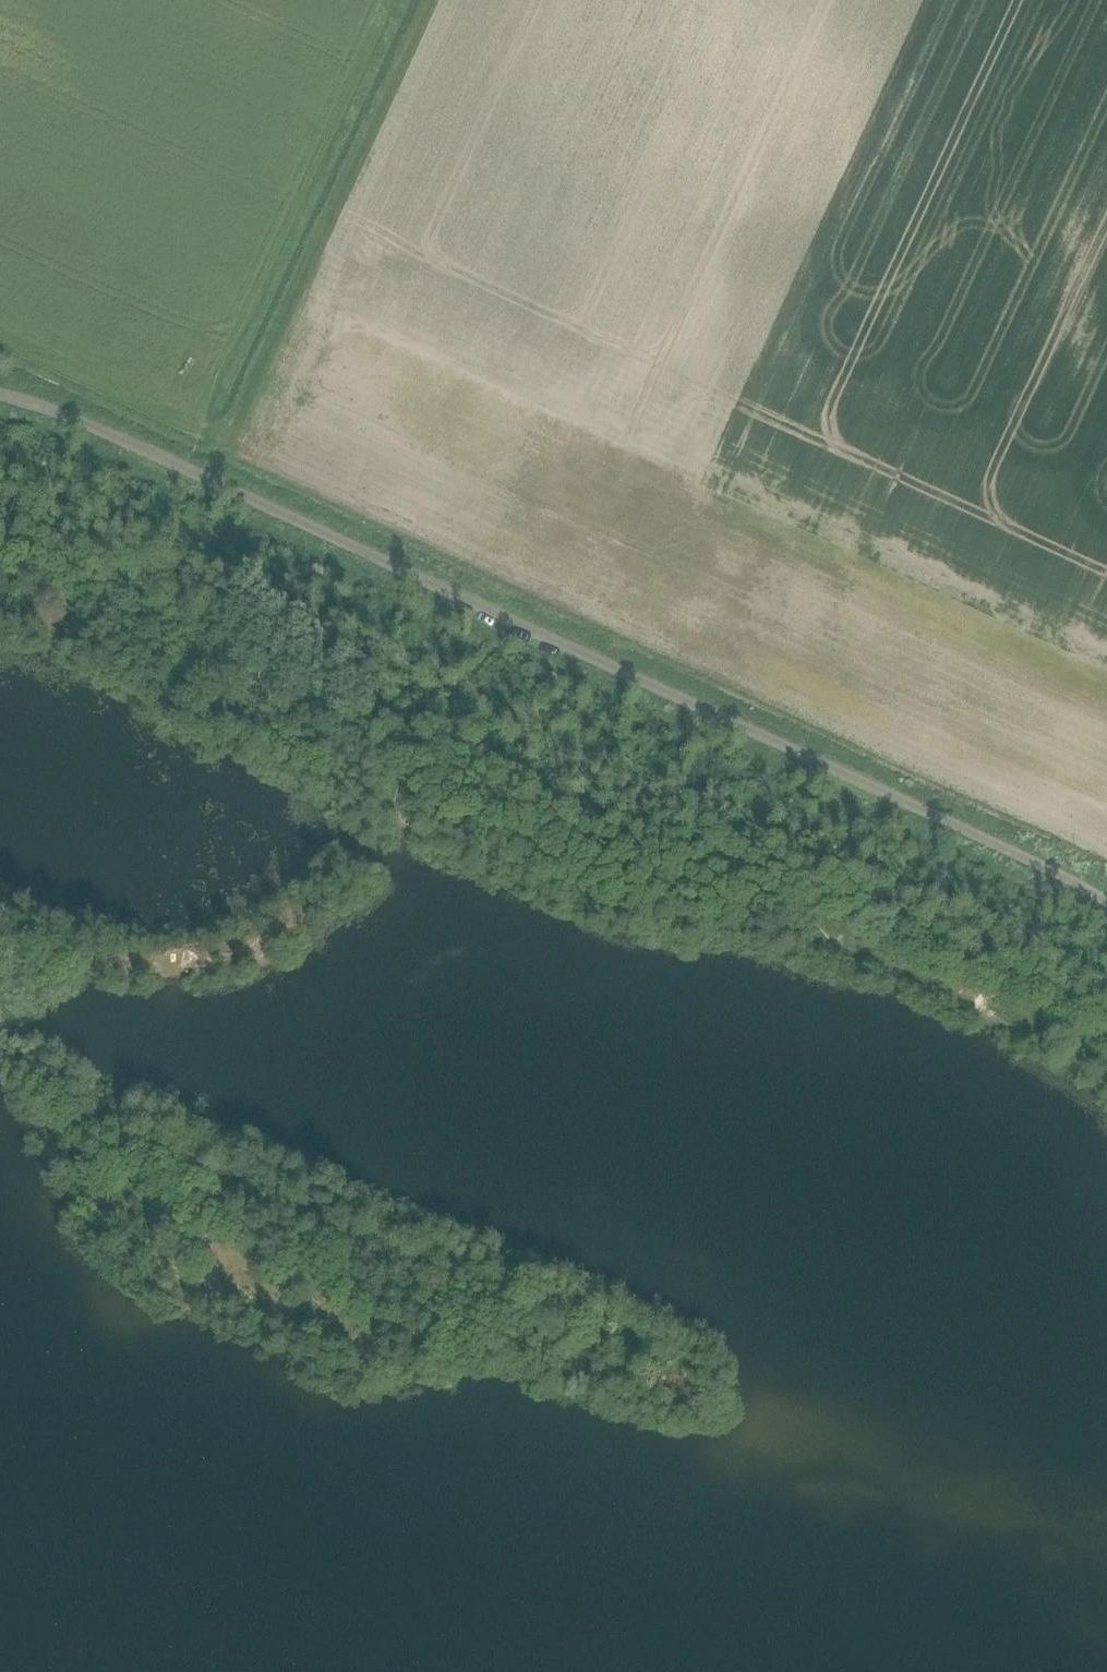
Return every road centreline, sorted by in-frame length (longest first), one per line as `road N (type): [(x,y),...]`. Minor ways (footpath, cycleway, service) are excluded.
road 1 (unclassified): [(1106,904),(0,398)]

